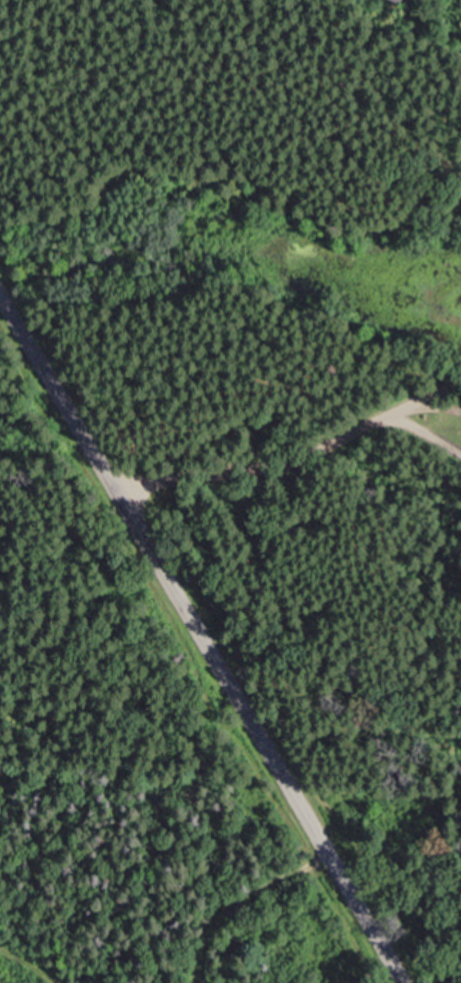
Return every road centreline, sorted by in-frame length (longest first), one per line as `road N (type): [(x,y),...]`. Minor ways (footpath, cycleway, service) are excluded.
road 1 (tertiary): [(407,982),(0,299)]
road 2 (residential): [(106,481),(284,464),(386,413),(410,417),(460,452)]
road 3 (track): [(334,859),(245,892),(217,917),(193,982)]

